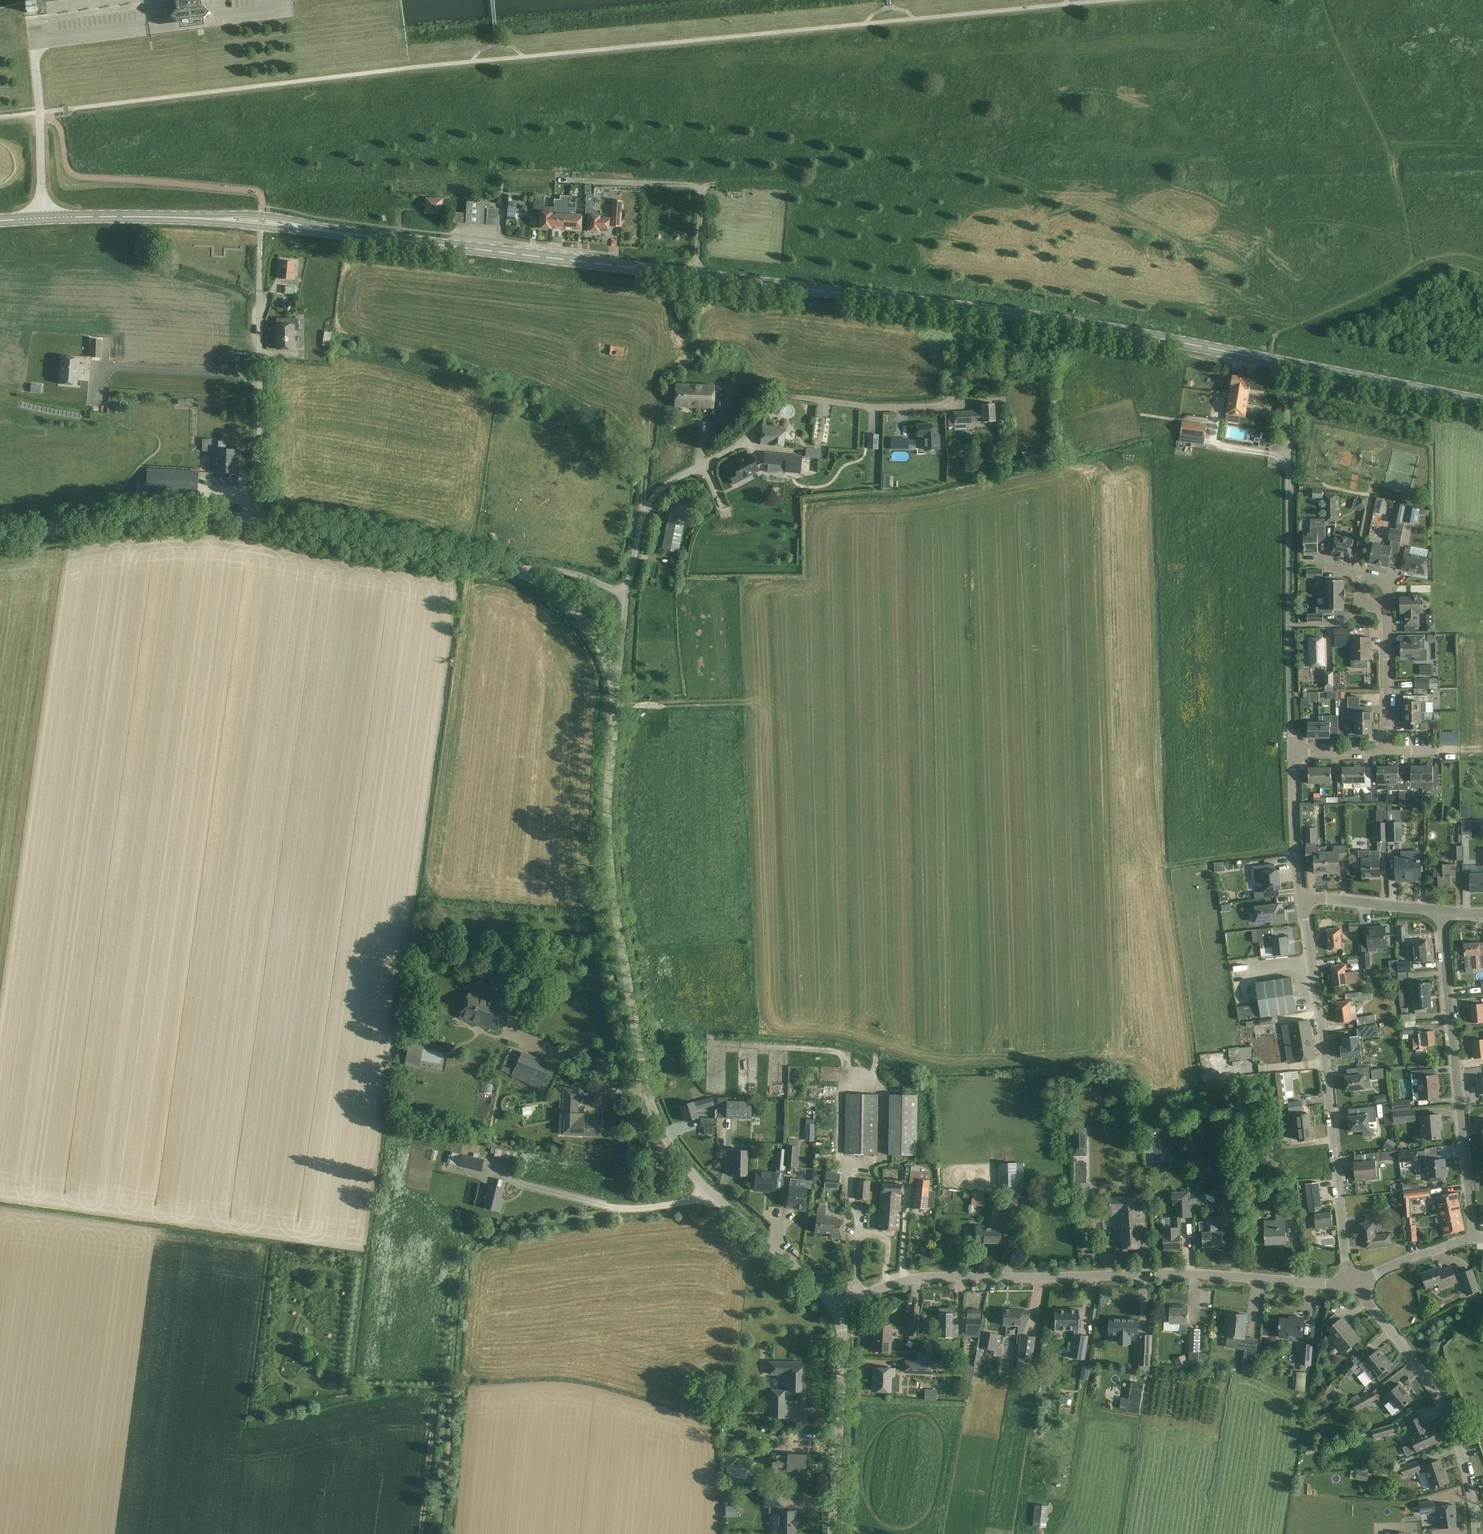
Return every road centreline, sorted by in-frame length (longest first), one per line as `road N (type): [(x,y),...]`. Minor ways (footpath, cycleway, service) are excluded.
road 1 (secondary): [(1482,402),(1058,321),(369,236)]
road 2 (unclassified): [(837,1309),(710,1194),(656,1121),(617,918),(609,814),(615,712)]
road 3 (unclassified): [(837,1309),(932,1277),(1200,1274),(1353,1282)]
road 4 (track): [(439,1533),(469,1250),(480,1239),(618,1210)]
road 5 (residential): [(629,594),(648,505),(661,488),(723,456),(776,400),(947,406)]
road 6 (residential): [(1353,1282),(1303,901)]
road 7 (residential): [(1474,1238),(1441,912)]
road 8 (unclassified): [(40,217),(36,43),(149,30)]
road 9 (residential): [(1474,1533),(1444,1412),(1353,1282)]
road 10 (residential): [(252,520),(260,247)]
road 11 (unclassified): [(519,570),(252,520)]
road 12 (residential): [(1037,889),(1044,870),(1066,859),(1187,850),(1181,745)]
road 13 (unclassified): [(0,540),(125,519),(252,520)]
road 14 (residential): [(1216,588),(1151,598),(1099,554),(980,547)]
road 15 (unclassified): [(832,1533),(842,1374),(837,1309)]
road 16 (secondary): [(369,236),(262,217),(164,218)]
road 17 (secondary): [(164,218),(369,236)]
road 18 (unclassified): [(615,712),(607,660),(587,623),(549,585),(519,570)]
road 19 (residential): [(1216,588),(1233,660),(1190,703),(1181,745)]
road 20 (residential): [(1290,625),(1289,456)]
road 21 (residential): [(1388,753),(1387,604)]
road 22 (residential): [(1303,901),(1291,754)]
road 23 (residential): [(1303,901),(1441,912)]
road 24 (track): [(452,1385),(349,1393),(319,1385)]
road 25 (residential): [(1291,754),(1290,625)]
road 26 (unclassified): [(1353,1282),(1474,1238)]
road 27 (secondary): [(164,218),(40,217)]

